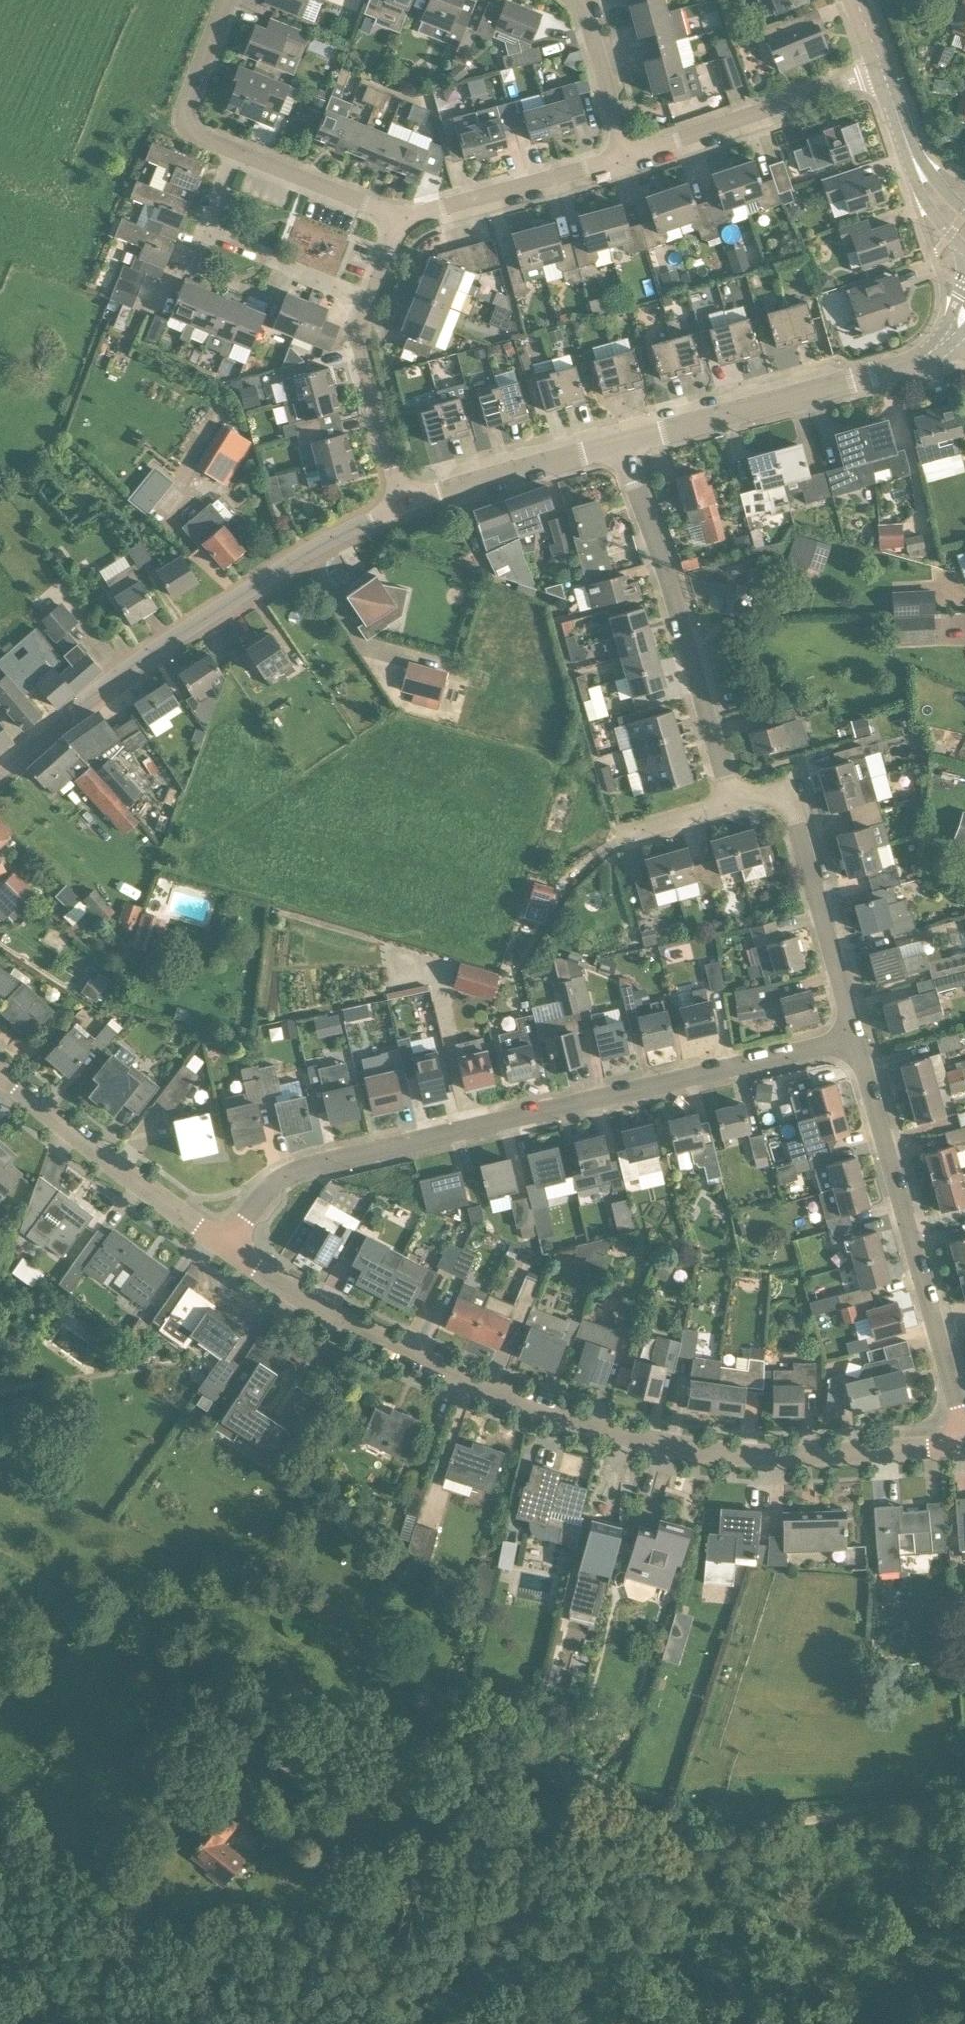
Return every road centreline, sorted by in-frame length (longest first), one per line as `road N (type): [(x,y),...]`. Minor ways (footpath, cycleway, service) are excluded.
road 1 (unclassified): [(964,1444),(791,1457),(615,1436),(393,1349),(227,1249)]
road 2 (unclassified): [(227,1249),(265,1189),(293,1171),(853,1035)]
road 3 (tertiary): [(0,774),(215,603),(404,499)]
road 4 (unclassified): [(964,1443),(853,1035)]
road 5 (unclassified): [(727,805),(620,442)]
road 6 (unclassified): [(402,219),(186,132),(182,110),(226,0)]
road 7 (tertiary): [(620,442),(923,360),(955,331)]
road 8 (unclassified): [(853,1035),(793,814),(767,799),(727,805)]
road 9 (unclassified): [(404,499),(363,346),(402,219)]
road 10 (unclassified): [(227,1249),(0,1083)]
road 11 (unclassified): [(625,157),(884,76)]
road 12 (unclassified): [(402,219),(625,157)]
road 13 (tertiary): [(404,499),(620,442)]
road 14 (unclassified): [(625,157),(581,0)]
road 15 (secondary): [(906,143),(922,198),(964,250)]

